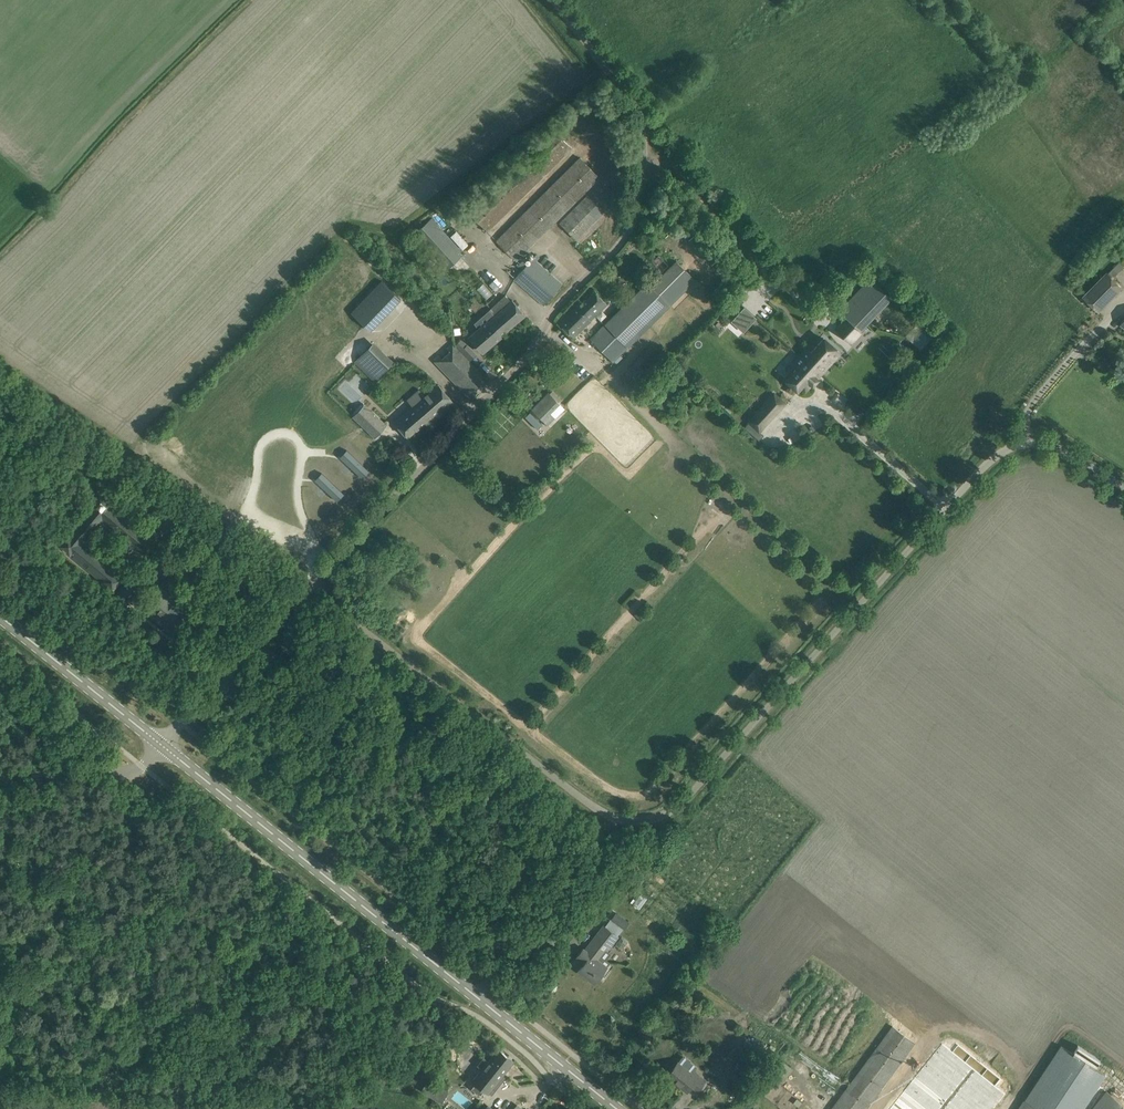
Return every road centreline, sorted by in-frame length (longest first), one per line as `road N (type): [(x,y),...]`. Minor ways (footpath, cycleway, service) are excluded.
road 1 (unclassified): [(1123,488),(1048,445),(1027,440),(1000,452),(689,797),(671,811),(625,821),(595,808),(308,583)]
road 2 (unclassified): [(308,583),(533,352),(552,312),(633,224),(644,154),(639,123),(622,88),(553,0)]
road 3 (tertiary): [(615,1108),(164,746)]
road 4 (unclassified): [(164,746),(308,583)]
road 5 (tertiary): [(164,746),(0,617)]
road 6 (unclassified): [(0,779),(84,768),(119,772),(145,765),(164,746)]

